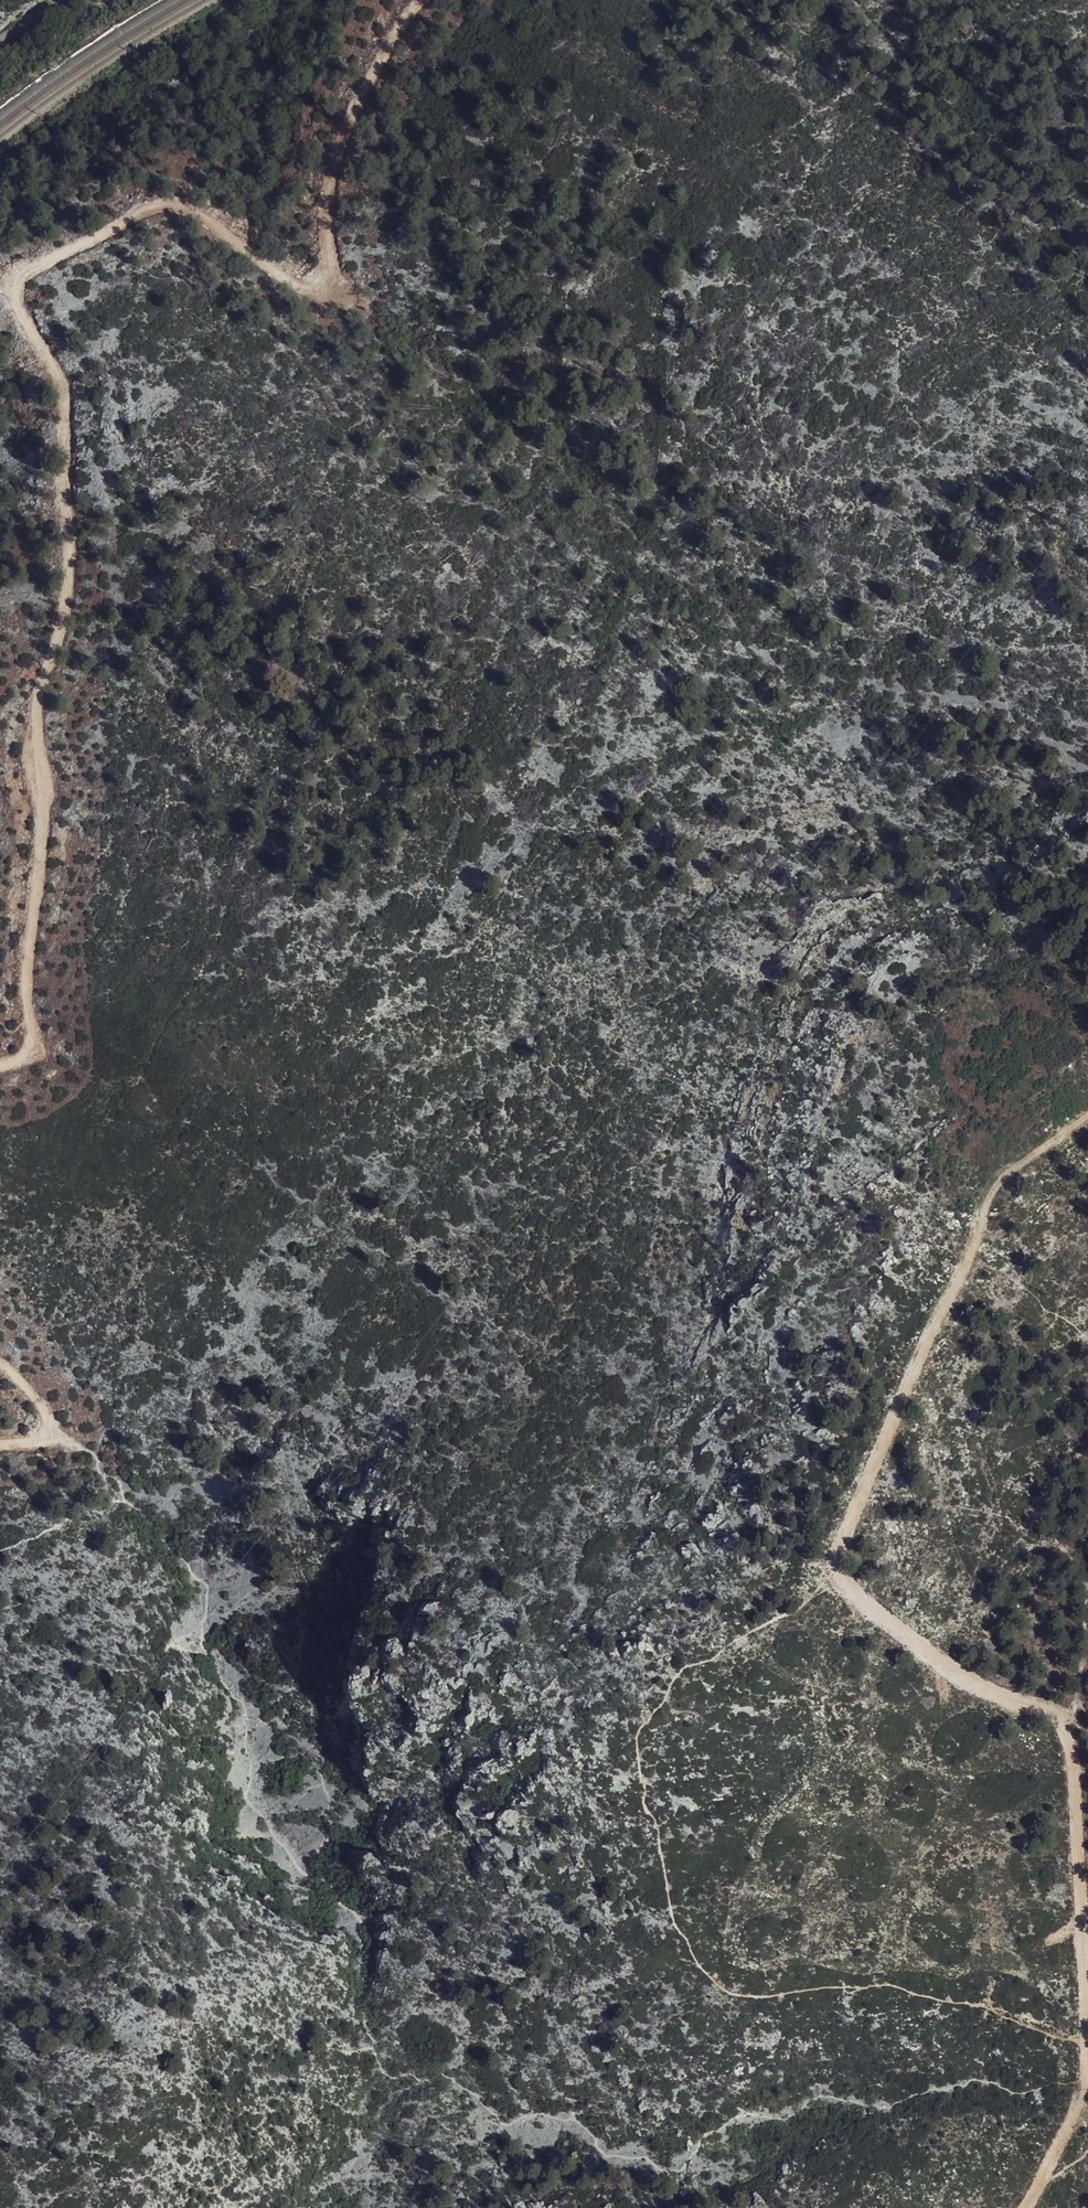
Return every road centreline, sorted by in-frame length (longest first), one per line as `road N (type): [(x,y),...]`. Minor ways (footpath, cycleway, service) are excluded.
road 1 (track): [(32,1034),(27,989),(43,819),(38,705),(64,628),(66,504),(64,389),(15,287),(22,273),(161,208),(205,214),(307,286),(329,255),(329,161),(424,0)]

